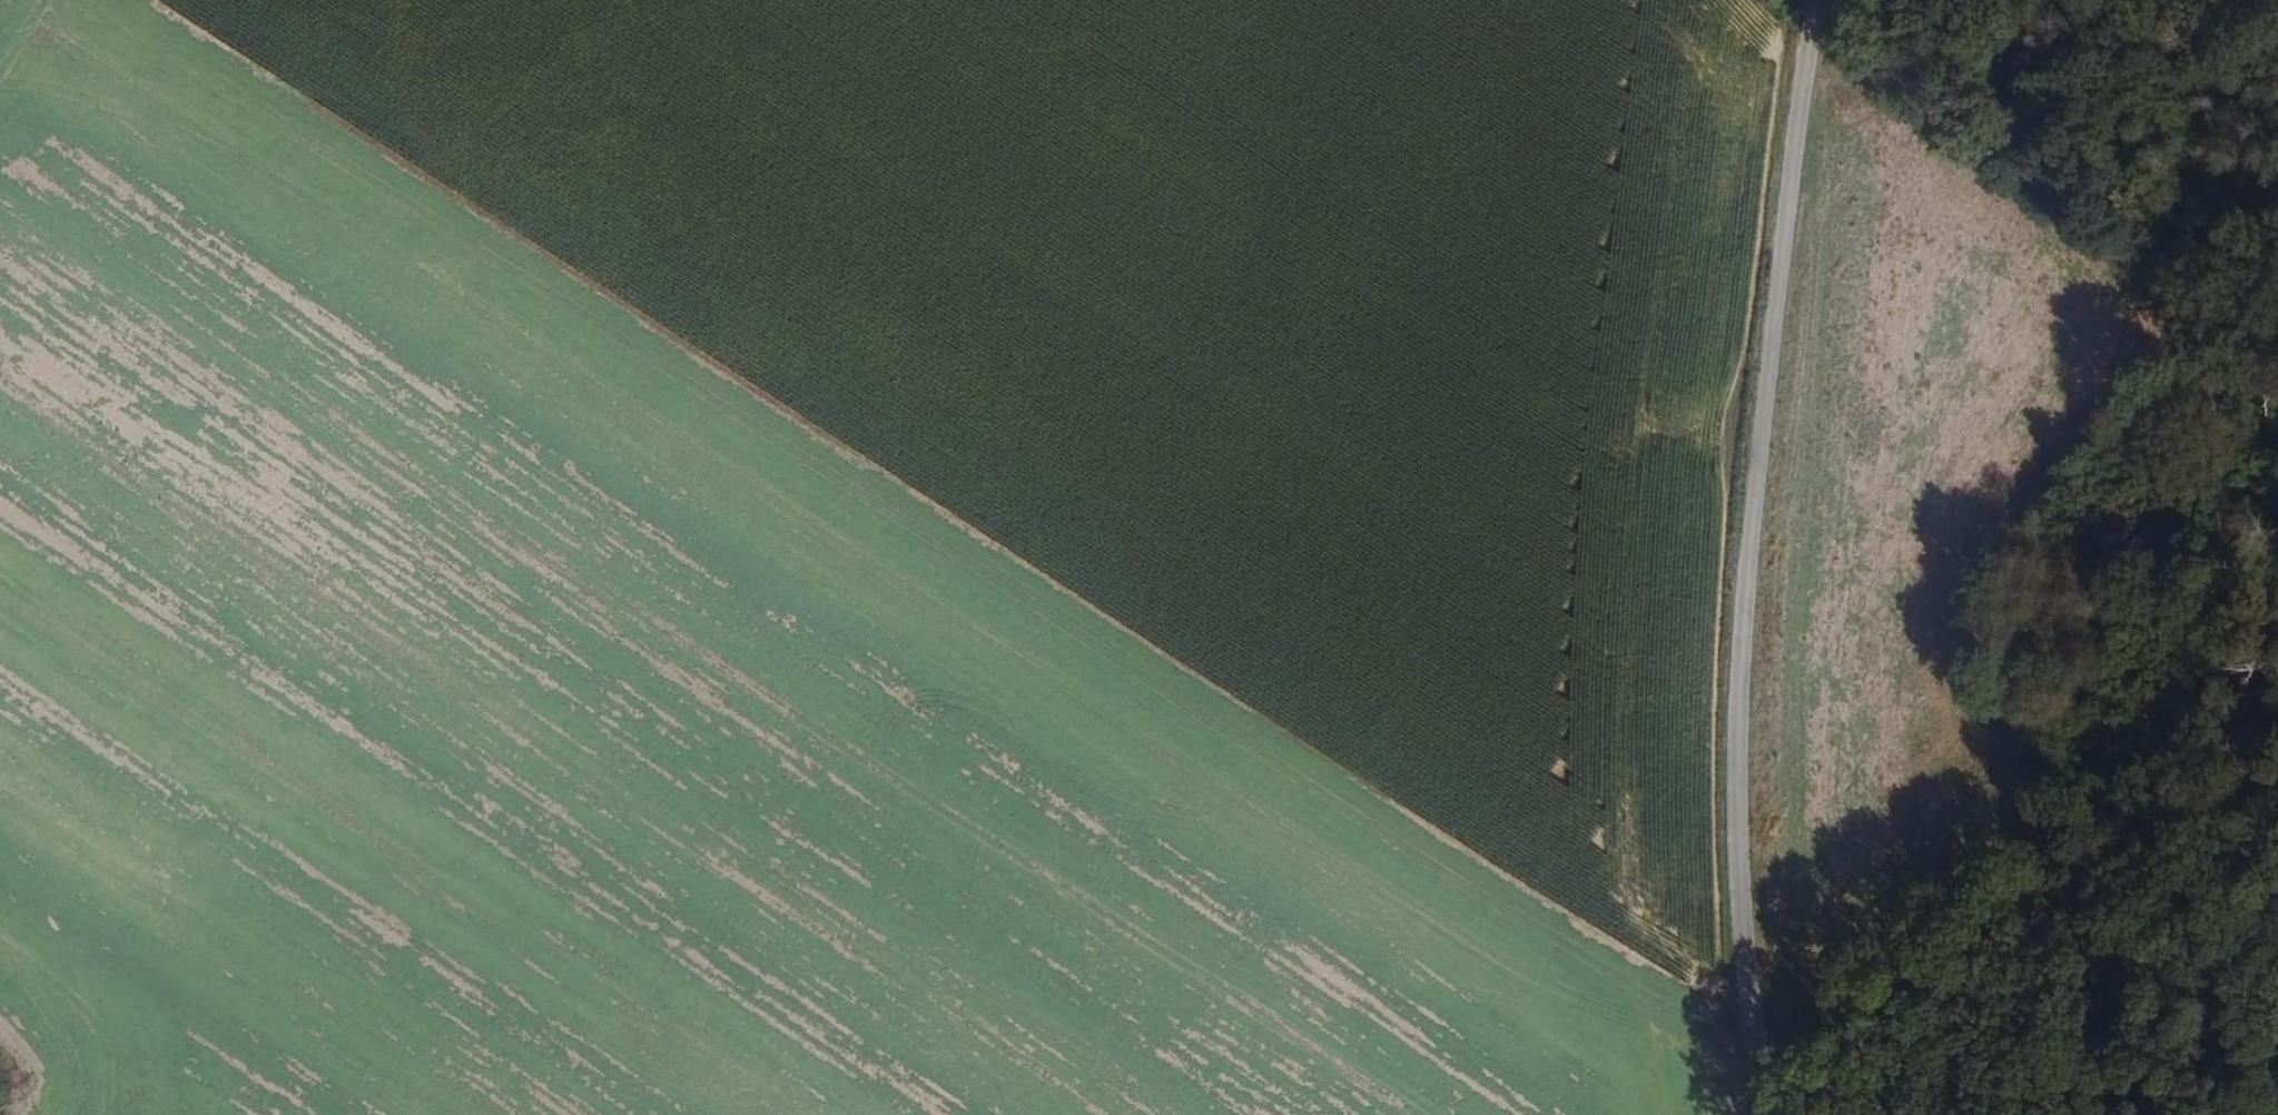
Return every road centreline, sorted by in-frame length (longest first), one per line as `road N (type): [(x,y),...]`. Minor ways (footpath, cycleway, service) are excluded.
road 1 (unclassified): [(1761,1114),(1739,969),(1735,805),(1749,596),(1813,0)]

